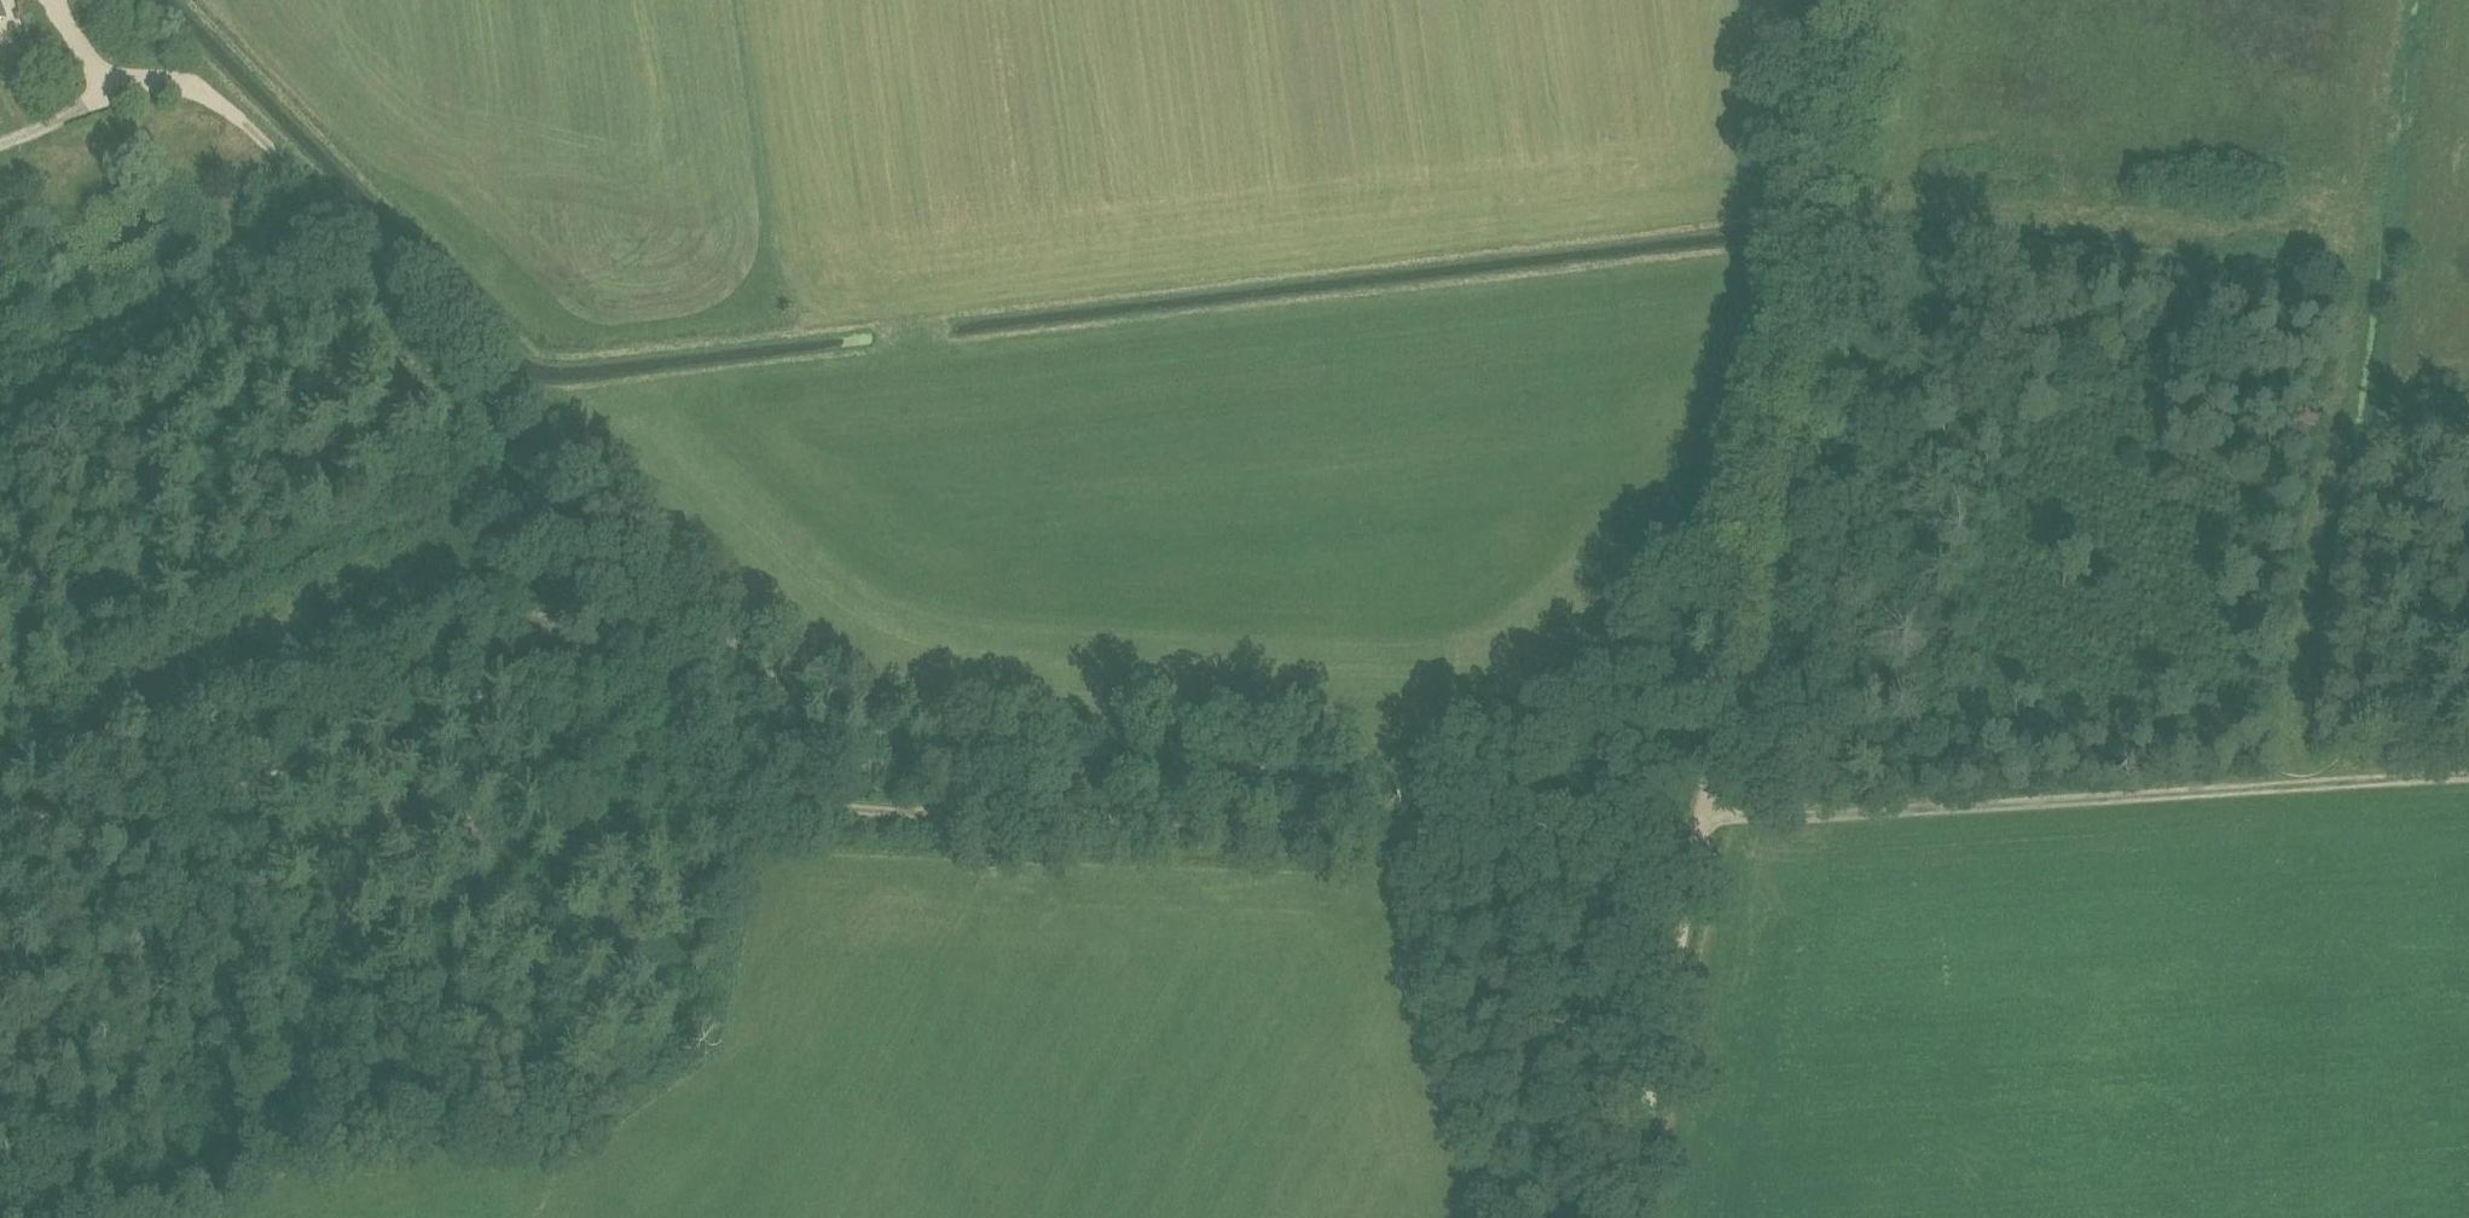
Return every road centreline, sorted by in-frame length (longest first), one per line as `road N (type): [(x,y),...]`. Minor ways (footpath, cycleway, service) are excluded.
road 1 (track): [(1695,827),(1016,819),(828,806),(762,774),(696,683),(684,622)]
road 2 (track): [(58,0),(95,71),(208,88),(446,332),(573,447),(671,558),(684,622)]
road 3 (track): [(1695,827),(2468,773)]
road 4 (track): [(1857,0),(1719,721)]
road 5 (track): [(1632,1217),(1695,827)]

